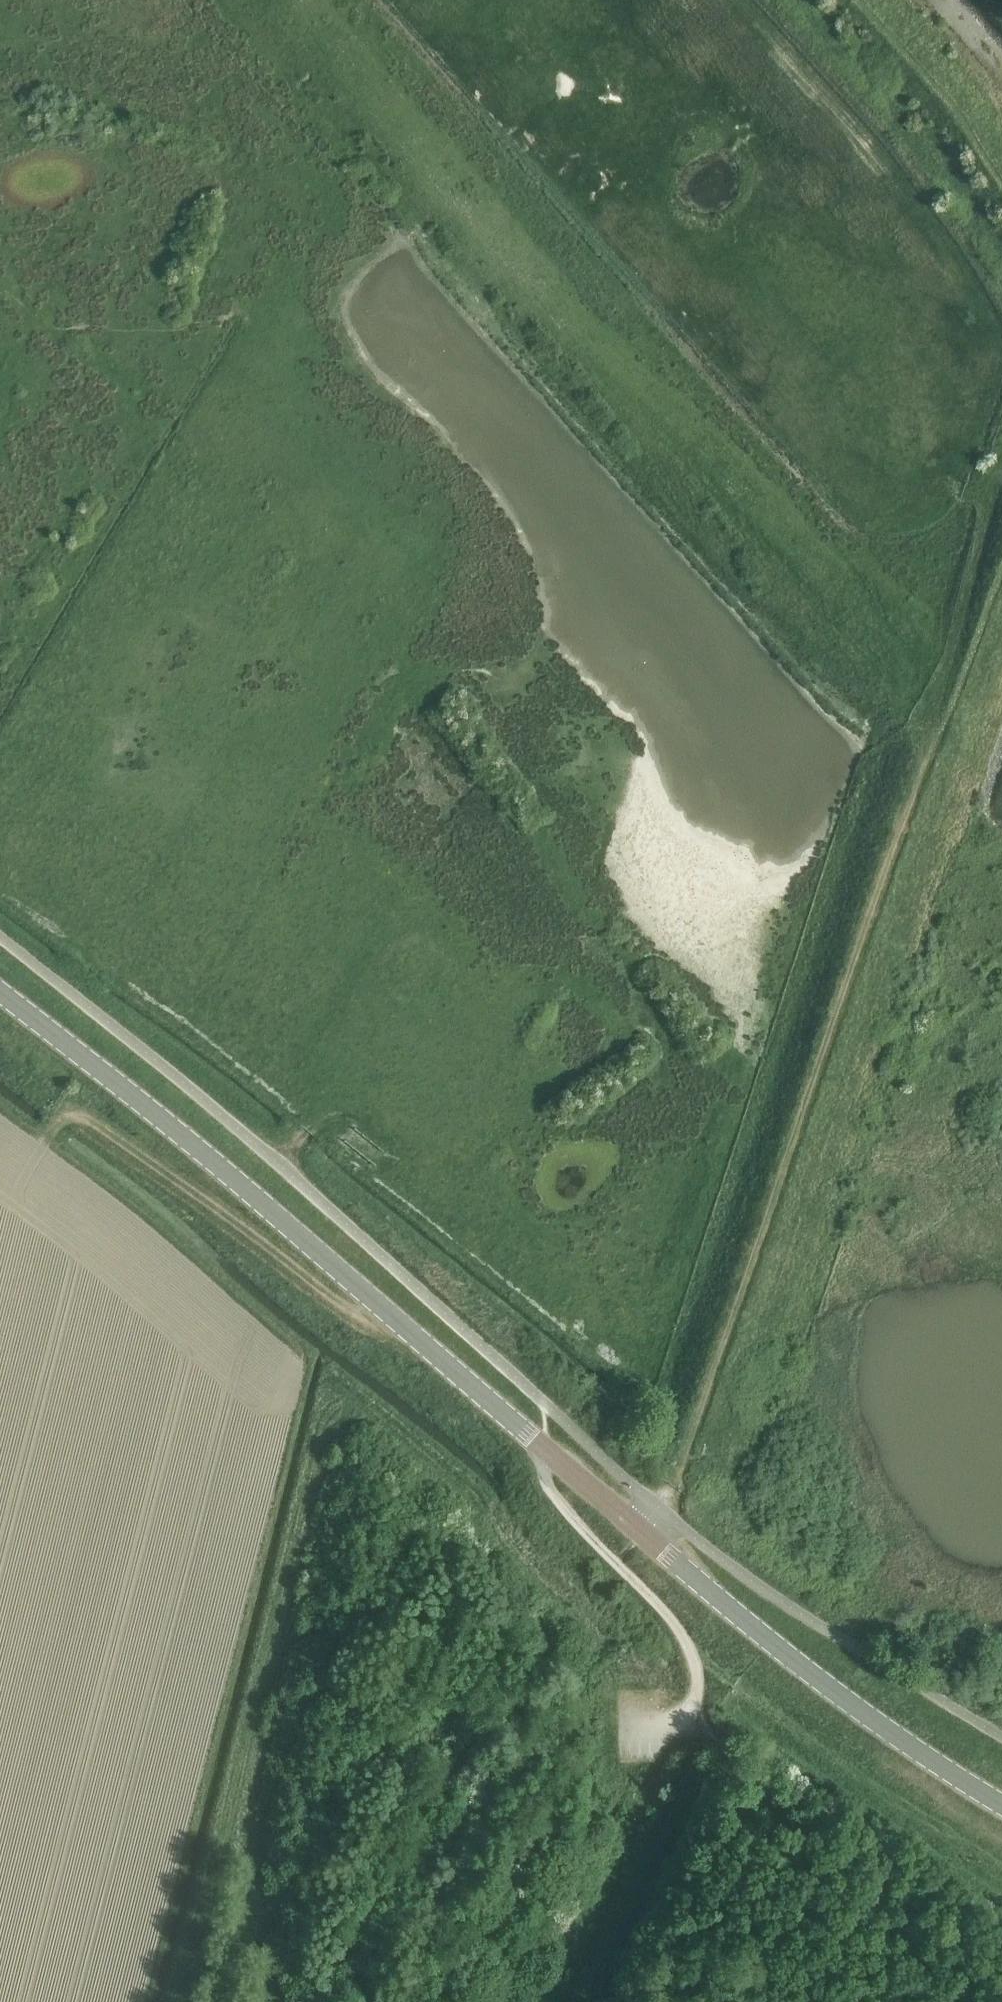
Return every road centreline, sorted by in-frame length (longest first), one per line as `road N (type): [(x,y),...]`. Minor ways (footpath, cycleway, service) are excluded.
road 1 (secondary): [(1001,1805),(820,1680),(545,1450),(339,1261),(0,988)]
road 2 (track): [(615,1561),(678,1632),(697,1698)]
road 3 (track): [(545,1450),(552,1490),(615,1561)]

